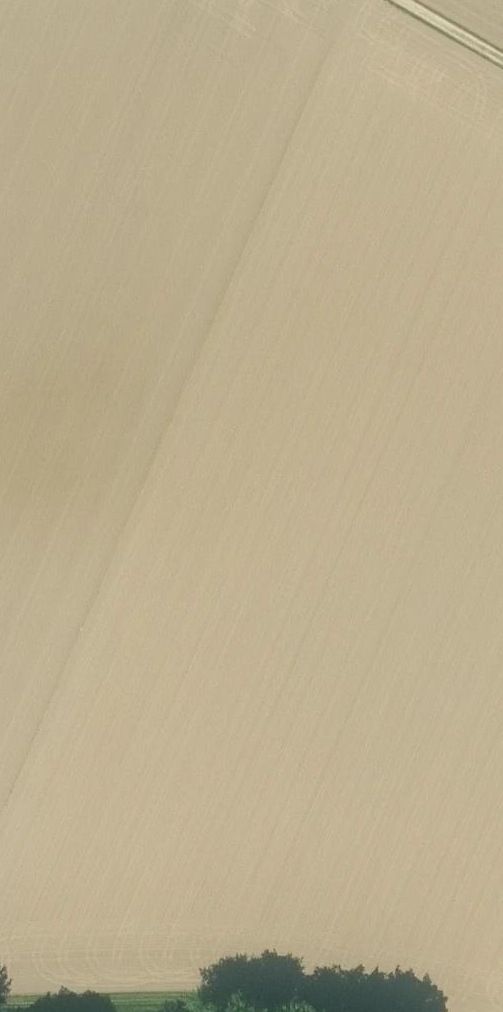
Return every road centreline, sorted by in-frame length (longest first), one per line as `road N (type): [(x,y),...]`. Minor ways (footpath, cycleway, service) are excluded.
road 1 (track): [(247,1011),(0,1009)]
road 2 (track): [(385,0),(502,67)]

